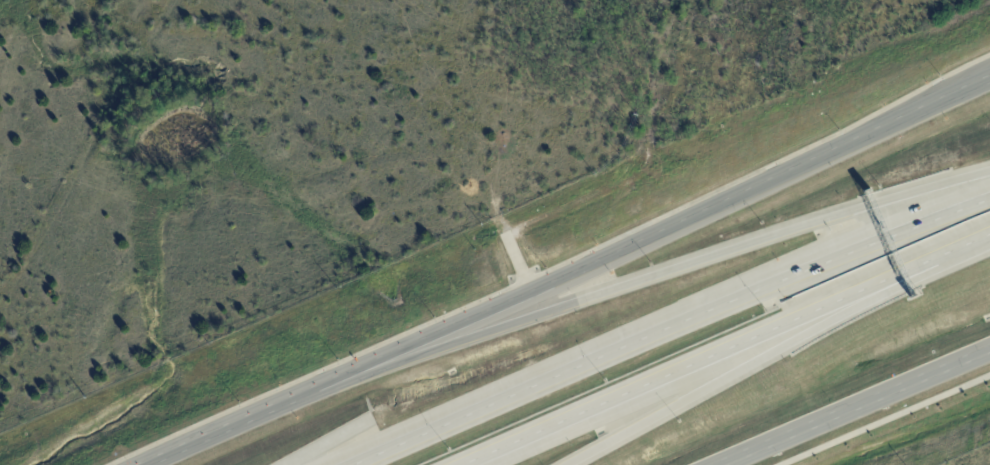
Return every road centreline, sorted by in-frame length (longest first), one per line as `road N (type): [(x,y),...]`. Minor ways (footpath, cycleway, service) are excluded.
road 1 (secondary): [(979,78),(288,401)]
road 2 (motorway): [(989,171),(765,236),(288,401)]
road 3 (motorway): [(989,195),(812,261),(343,464)]
road 4 (motorway): [(467,464),(989,236)]
road 5 (motorway): [(568,464),(924,263)]
road 6 (secondary): [(709,464),(989,344)]
road 7 (secondary): [(288,401),(149,464)]

